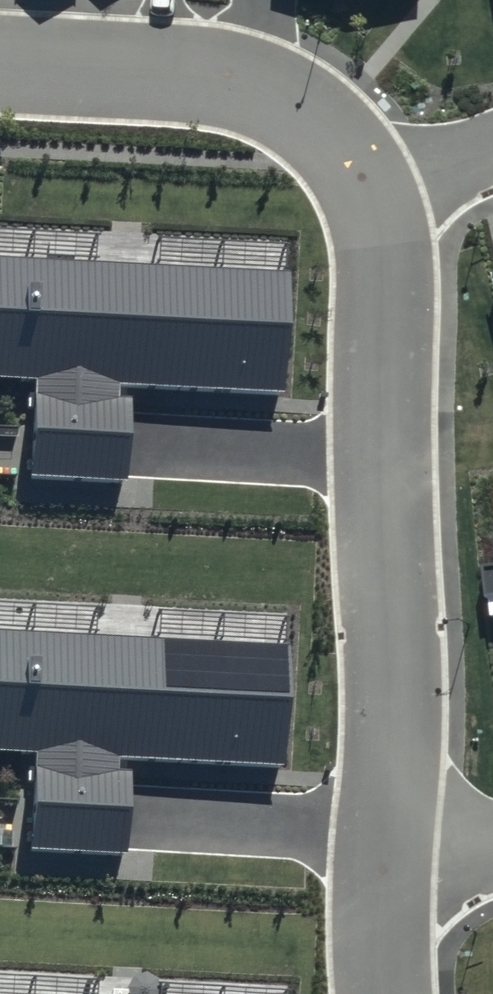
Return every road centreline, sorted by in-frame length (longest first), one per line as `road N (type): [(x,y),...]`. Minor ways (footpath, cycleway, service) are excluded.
road 1 (residential): [(367,186),(388,274),(382,476),(394,739),(388,871)]
road 2 (residential): [(0,65),(199,77),(266,91),(334,135),(367,186)]
road 3 (residential): [(367,186),(492,140)]
road 4 (residential): [(388,871),(381,993)]

